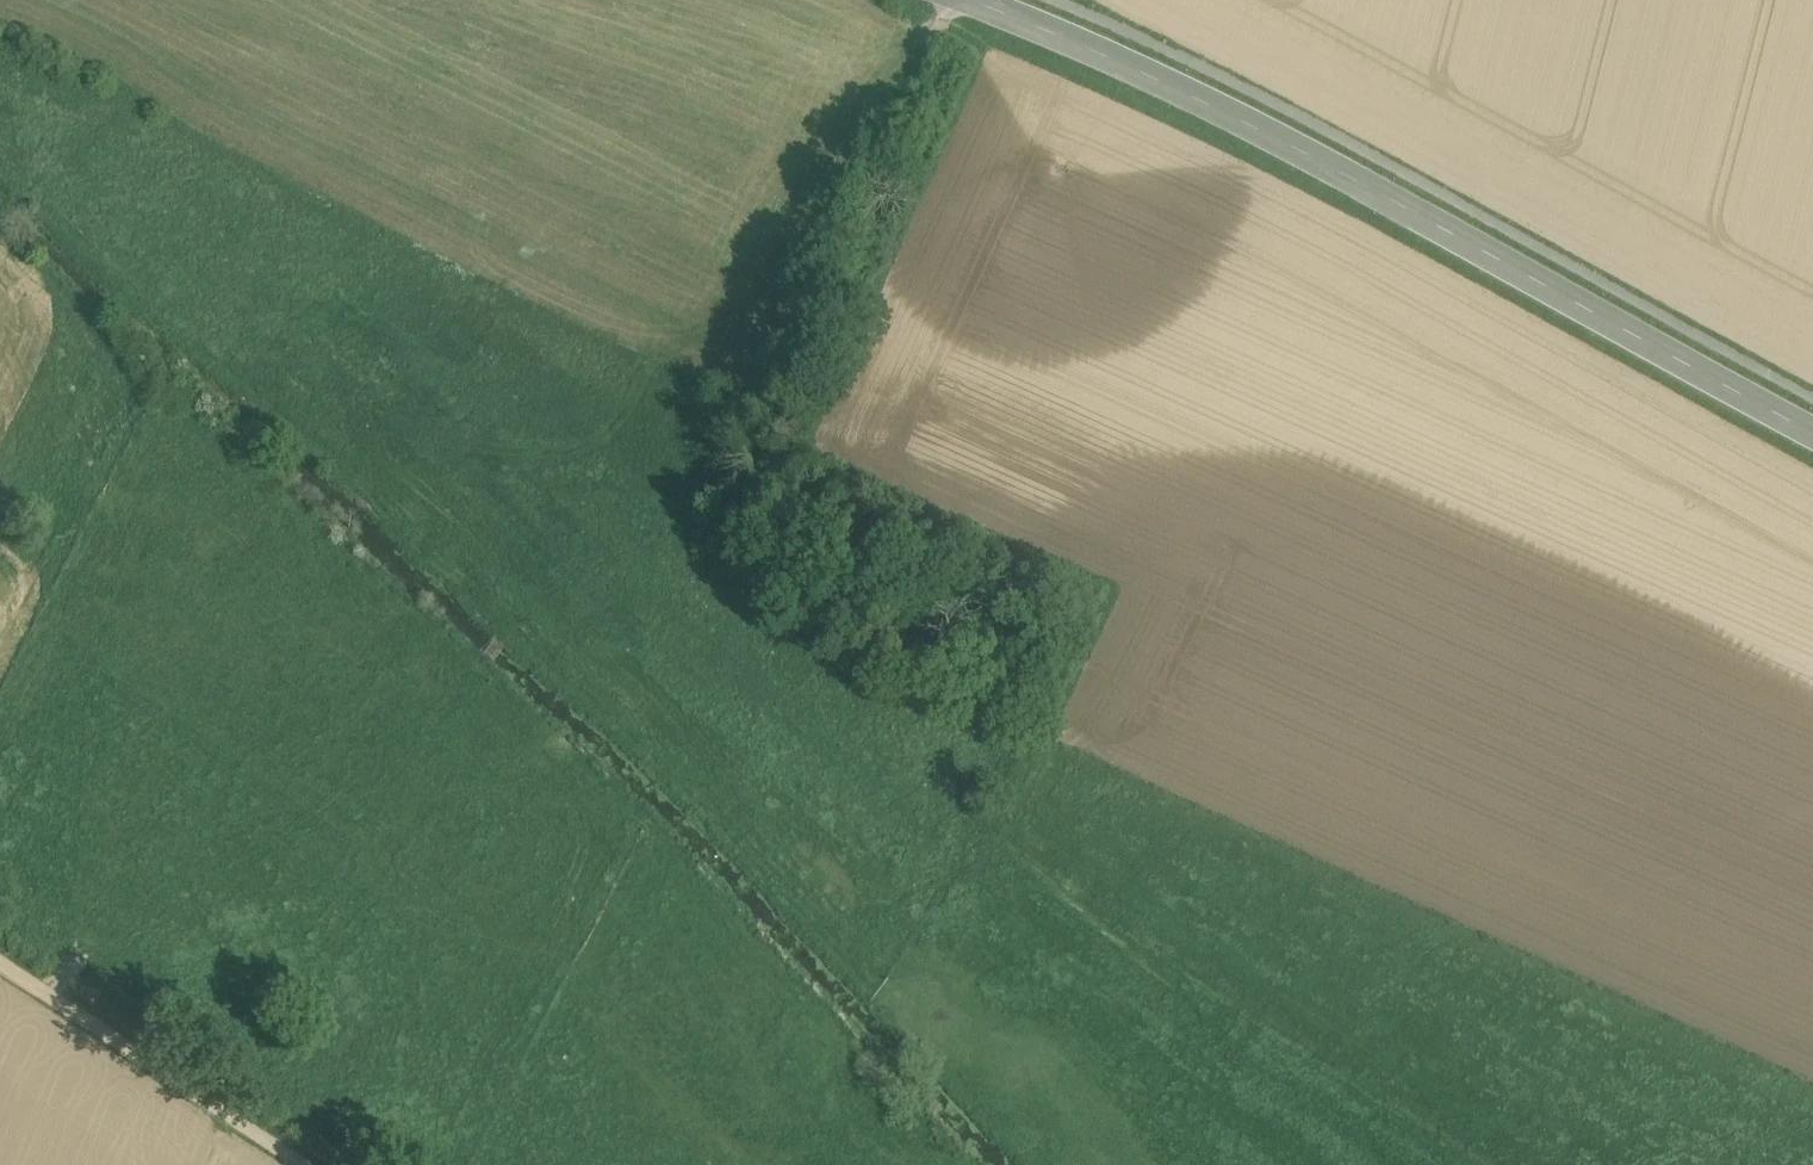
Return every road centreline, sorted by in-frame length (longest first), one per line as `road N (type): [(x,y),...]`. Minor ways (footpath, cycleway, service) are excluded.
road 1 (tertiary): [(967,0),(1044,27),(1364,184),(1812,431)]
road 2 (track): [(301,1164),(0,966)]

